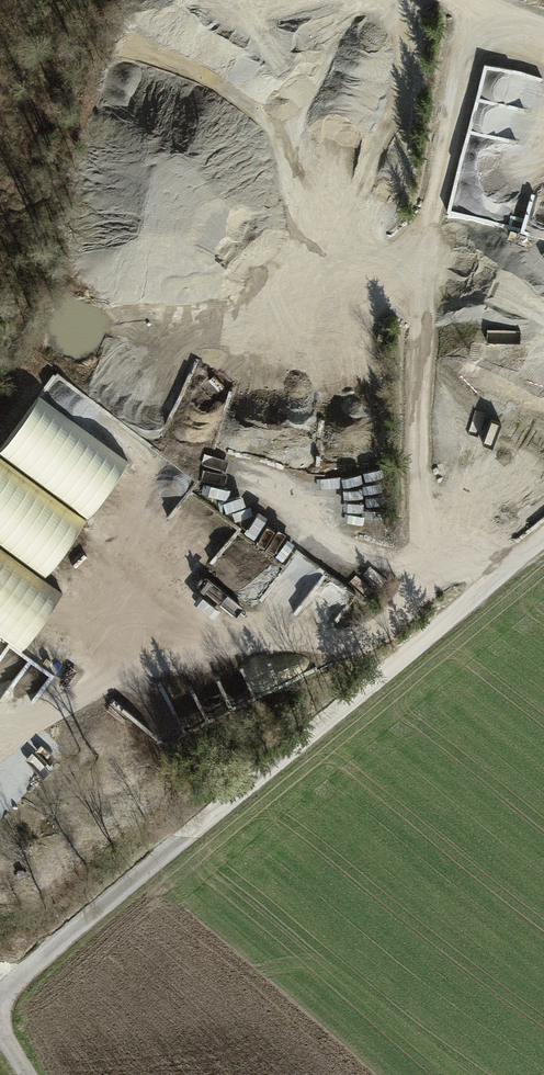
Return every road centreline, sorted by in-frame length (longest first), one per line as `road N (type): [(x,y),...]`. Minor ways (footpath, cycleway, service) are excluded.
road 1 (track): [(543,542),(0,998)]
road 2 (track): [(489,588),(439,537),(414,460),(423,234),(460,0)]
road 3 (track): [(0,738),(208,653),(335,648),(378,636),(458,556)]
road 4 (track): [(279,383),(254,189),(275,74),(335,0)]
road 5 (track): [(57,441),(212,586),(263,651)]
road 6 (track): [(0,567),(139,675)]

